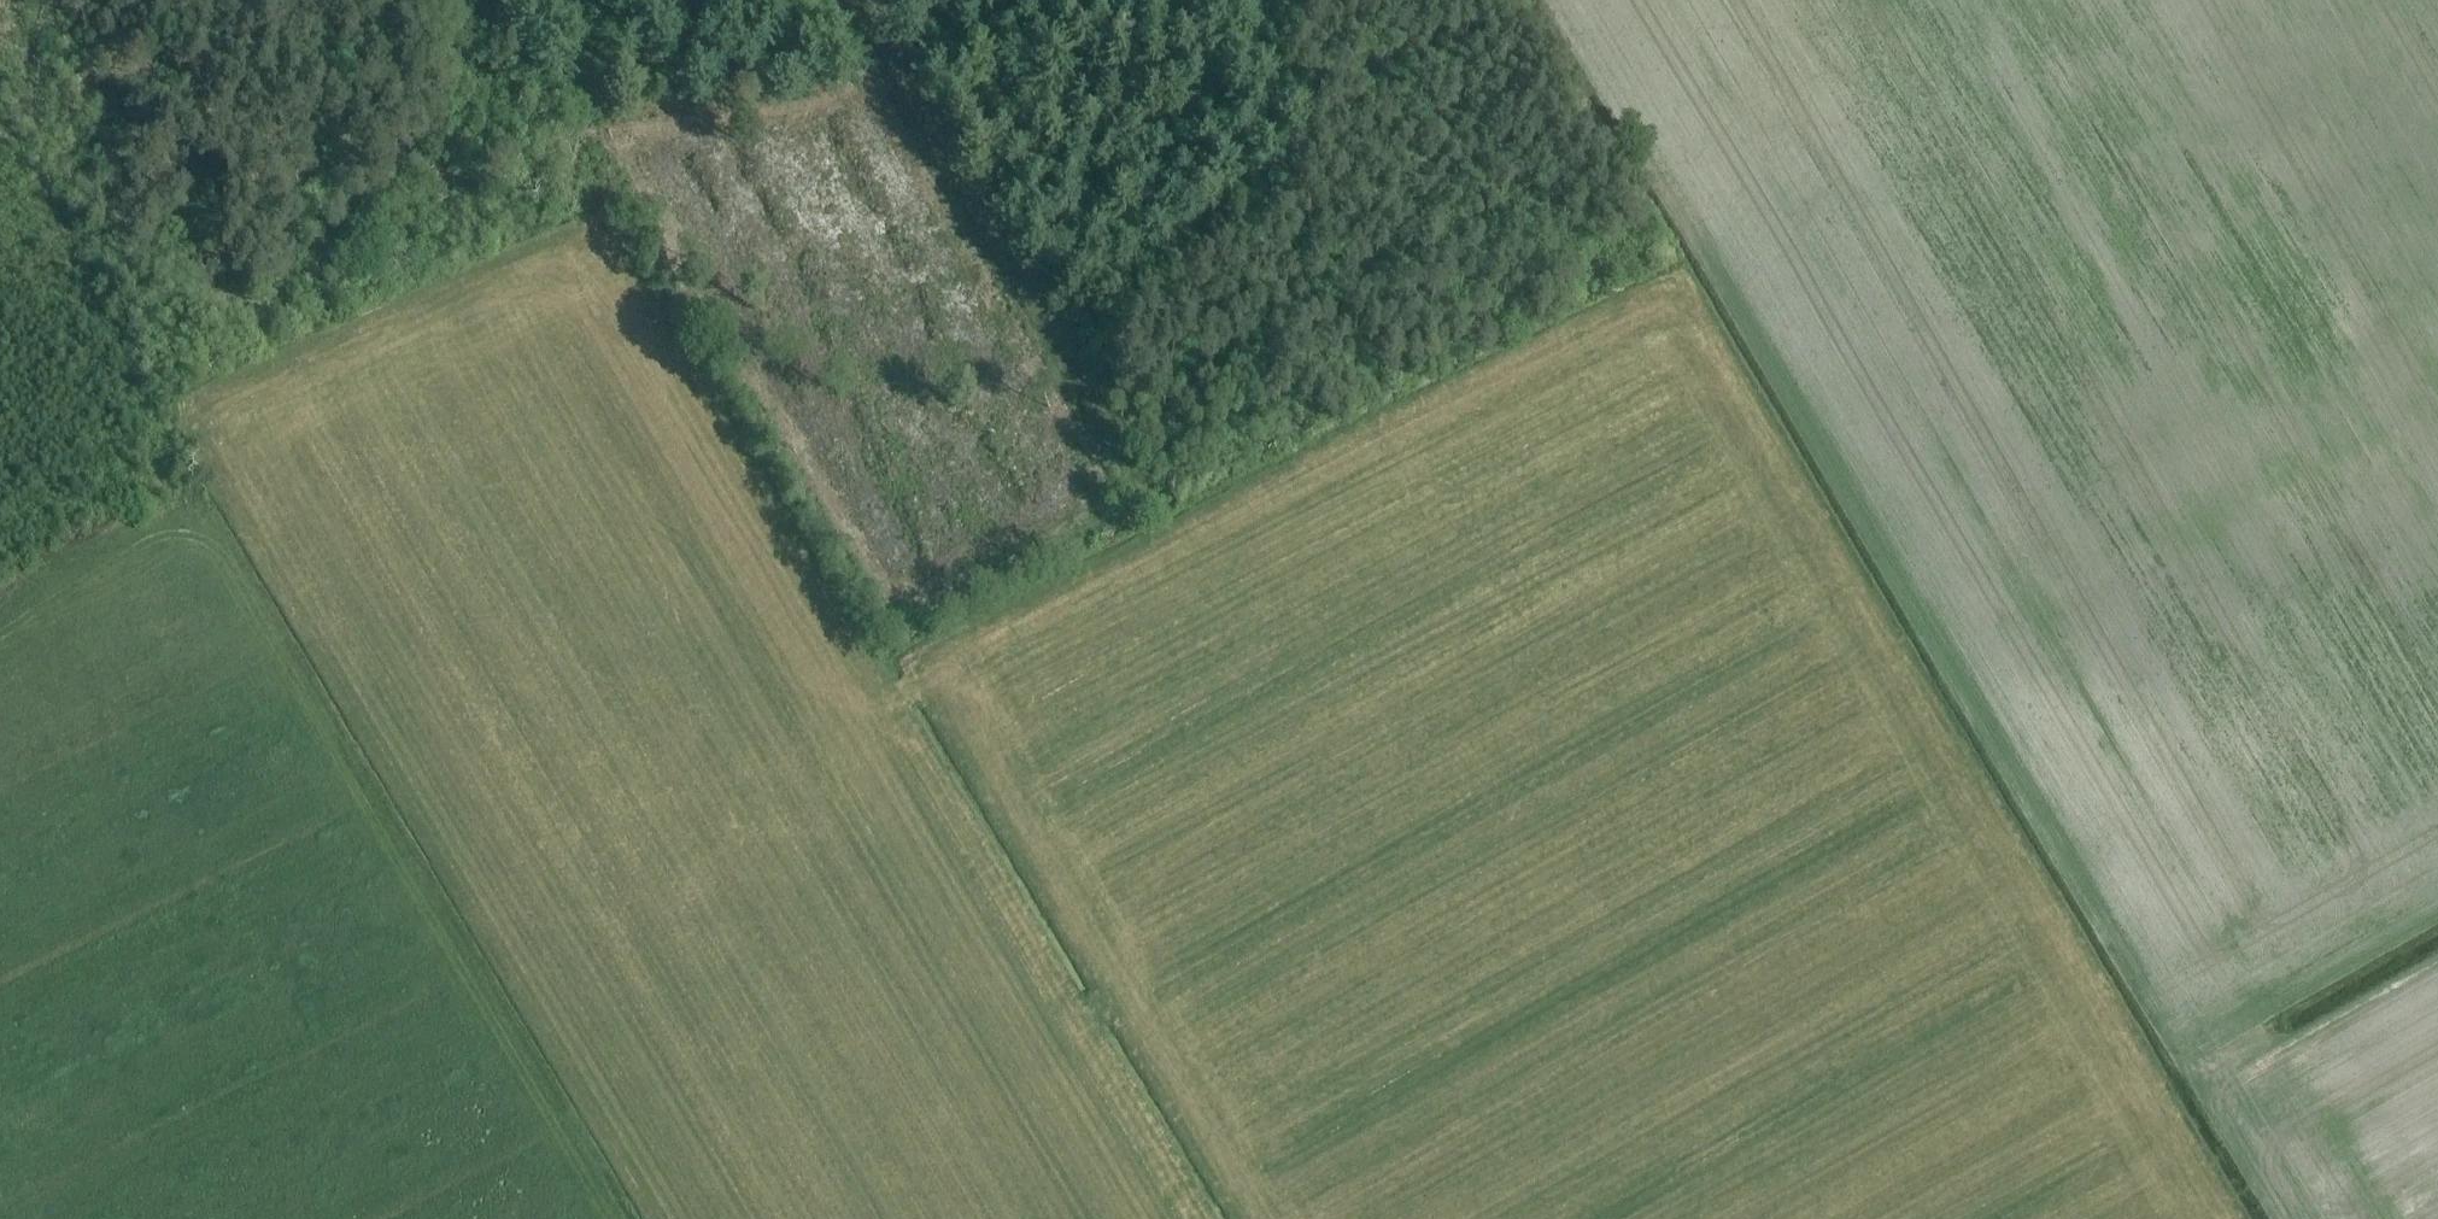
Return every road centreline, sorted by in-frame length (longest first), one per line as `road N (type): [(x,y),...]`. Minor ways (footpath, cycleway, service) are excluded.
road 1 (track): [(1193,1218),(1001,901)]

